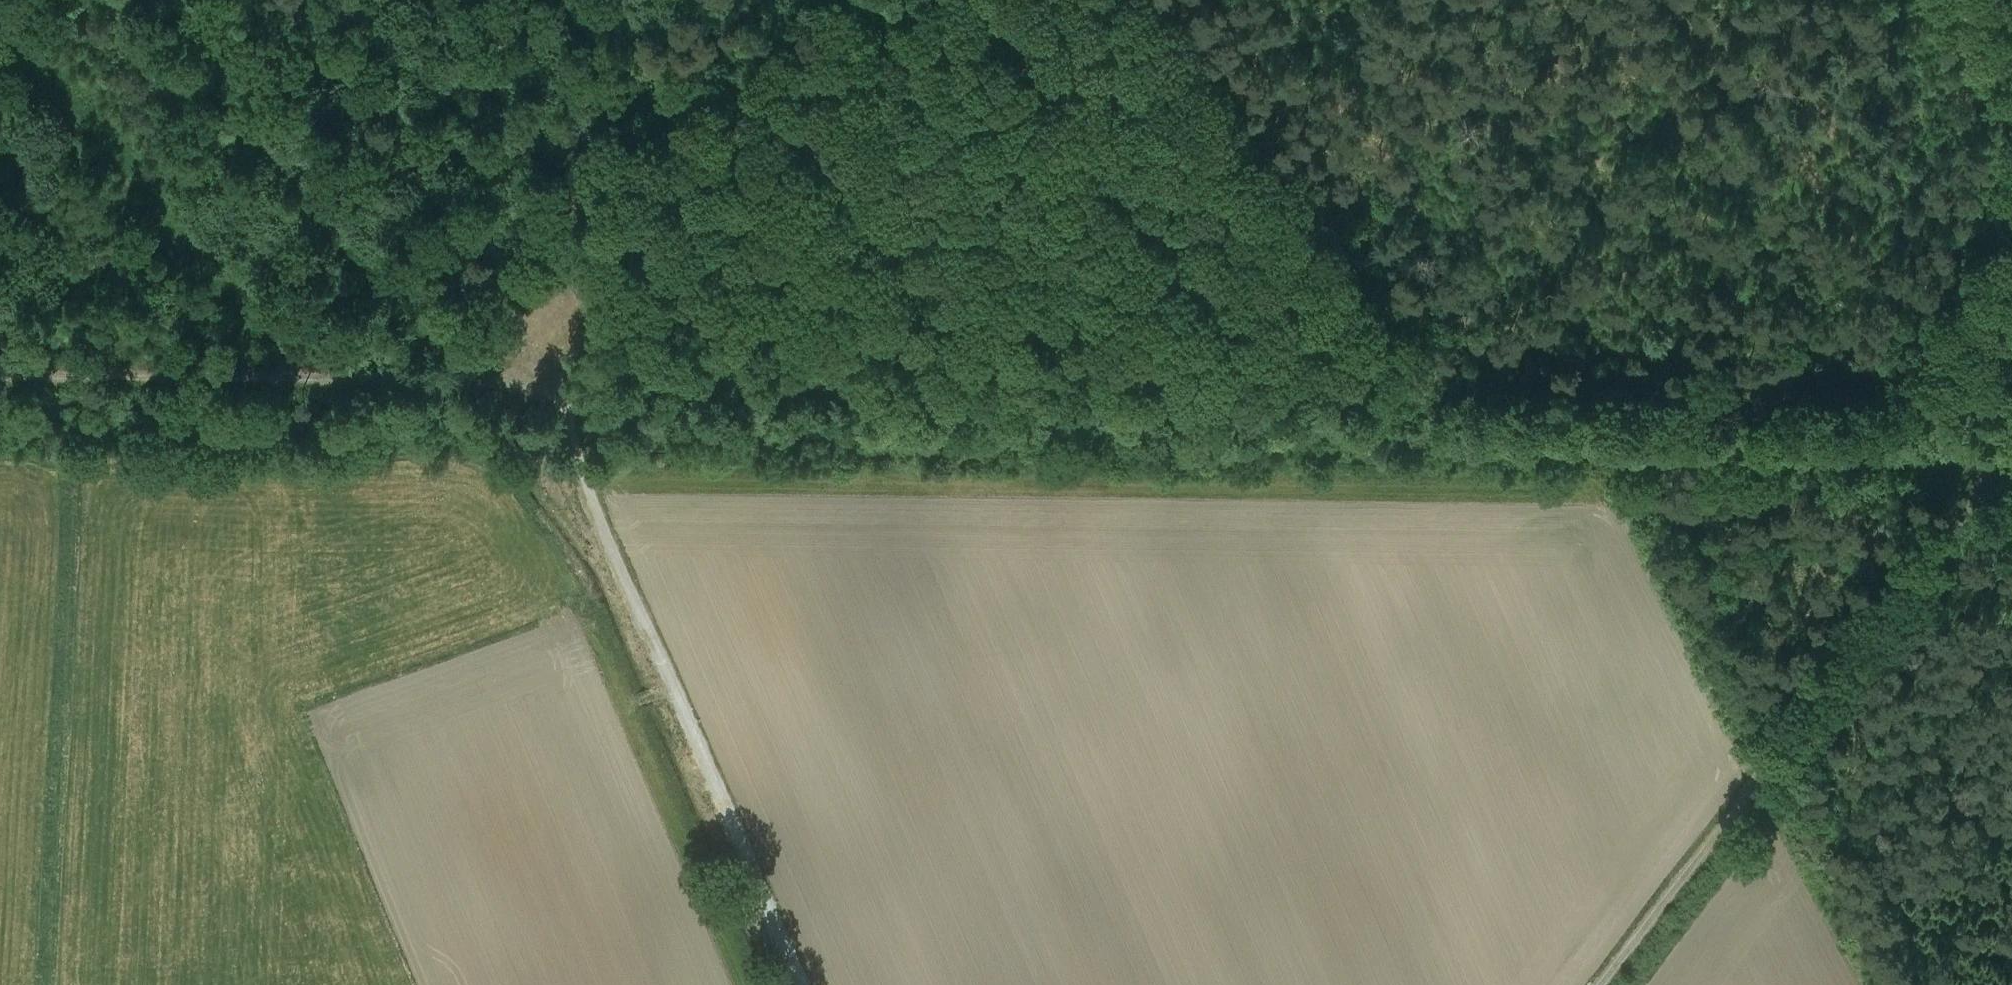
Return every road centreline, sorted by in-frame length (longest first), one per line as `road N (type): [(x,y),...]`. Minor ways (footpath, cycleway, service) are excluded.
road 1 (track): [(1600,984),(2011,440)]
road 2 (track): [(801,984),(599,511),(569,405)]

